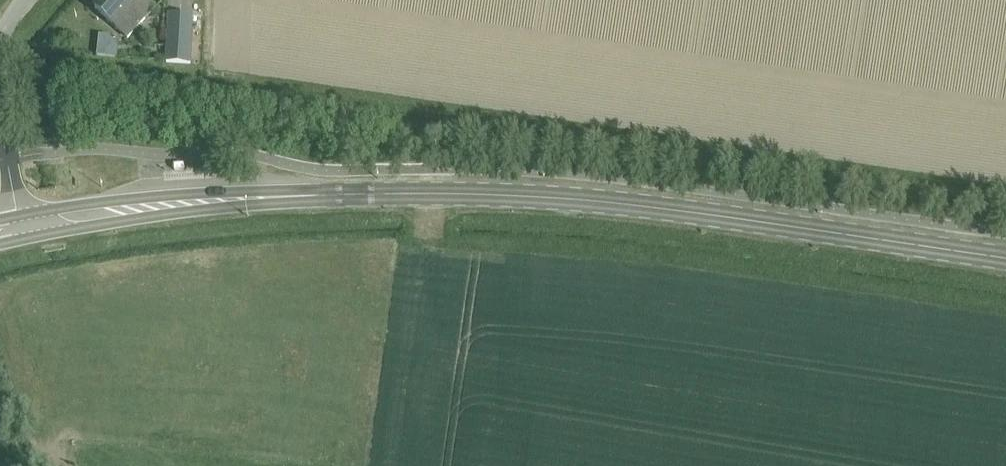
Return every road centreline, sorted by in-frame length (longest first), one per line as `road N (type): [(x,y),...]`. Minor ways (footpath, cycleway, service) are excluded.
road 1 (primary): [(20,230),(170,207),(430,195),(771,226)]
road 2 (primary): [(1005,261),(771,226)]

